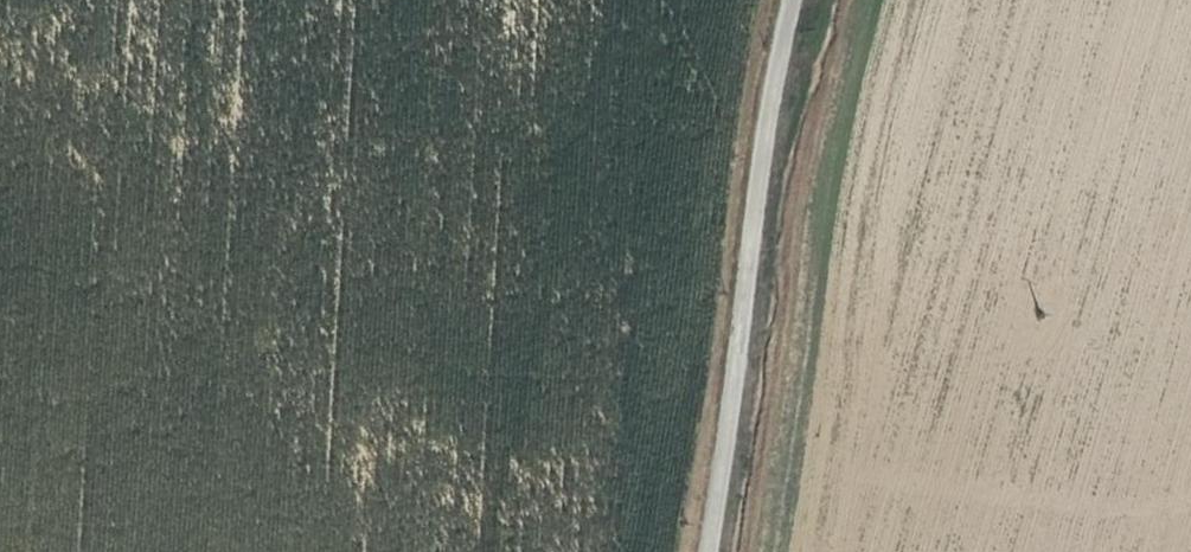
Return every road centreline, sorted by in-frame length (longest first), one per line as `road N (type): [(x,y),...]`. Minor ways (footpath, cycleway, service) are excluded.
road 1 (unclassified): [(709,551),(774,81),(794,0)]

